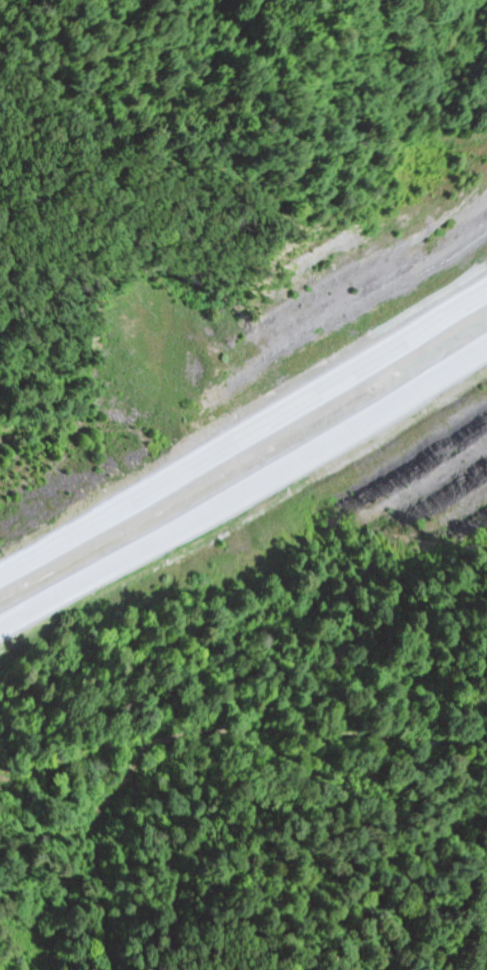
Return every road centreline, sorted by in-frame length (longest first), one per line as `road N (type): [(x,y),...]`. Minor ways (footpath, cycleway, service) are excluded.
road 1 (trunk): [(486,321),(270,450),(0,590)]
road 2 (trunk): [(0,631),(341,465),(486,378)]

